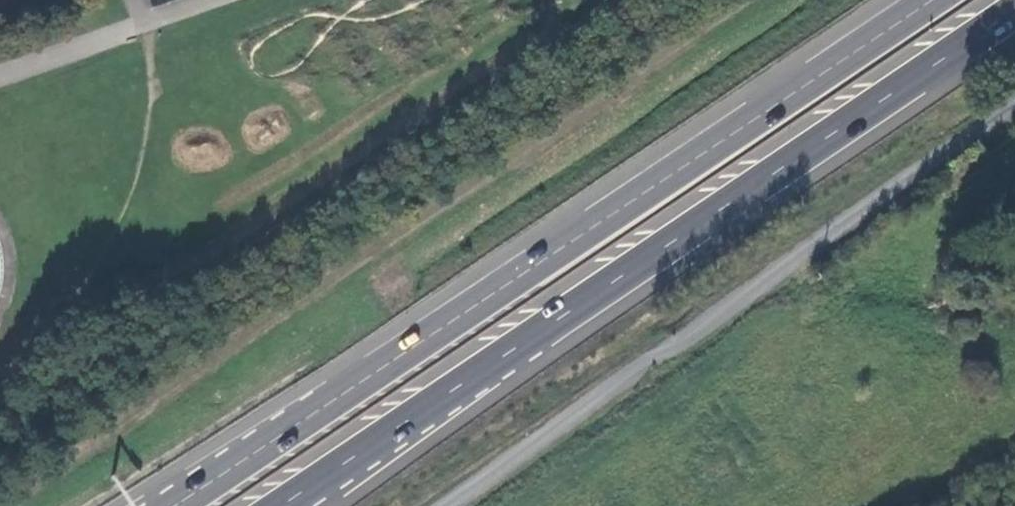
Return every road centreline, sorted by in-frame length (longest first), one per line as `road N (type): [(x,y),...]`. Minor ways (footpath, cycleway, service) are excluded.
road 1 (trunk): [(929,0),(173,505)]
road 2 (track): [(5,505),(760,0)]
road 3 (trunk): [(282,505),(1014,11)]
road 4 (residential): [(1014,112),(442,505)]

